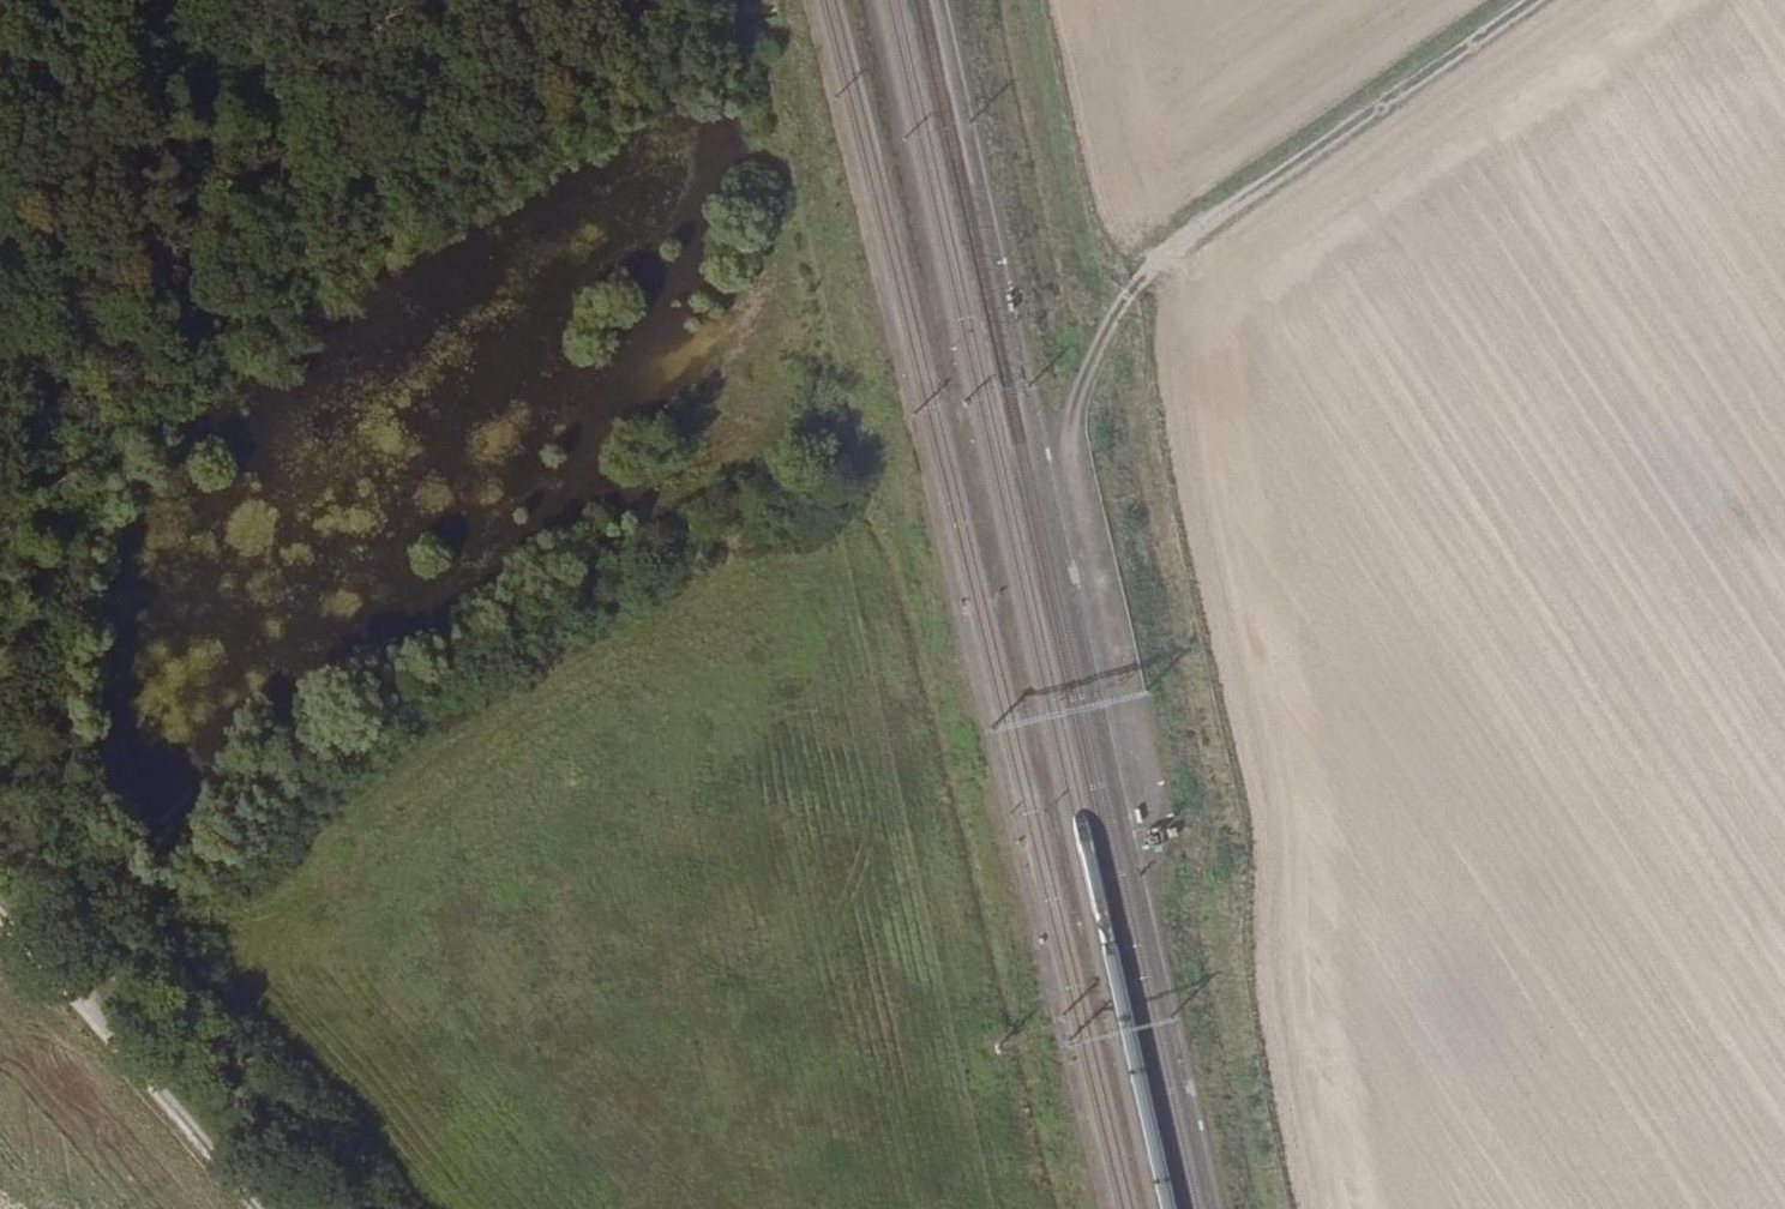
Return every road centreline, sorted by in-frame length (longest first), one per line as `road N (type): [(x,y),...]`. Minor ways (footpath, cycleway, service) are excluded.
road 1 (track): [(1529,0),(1204,224),(1128,293)]
road 2 (track): [(262,1208),(0,915)]

